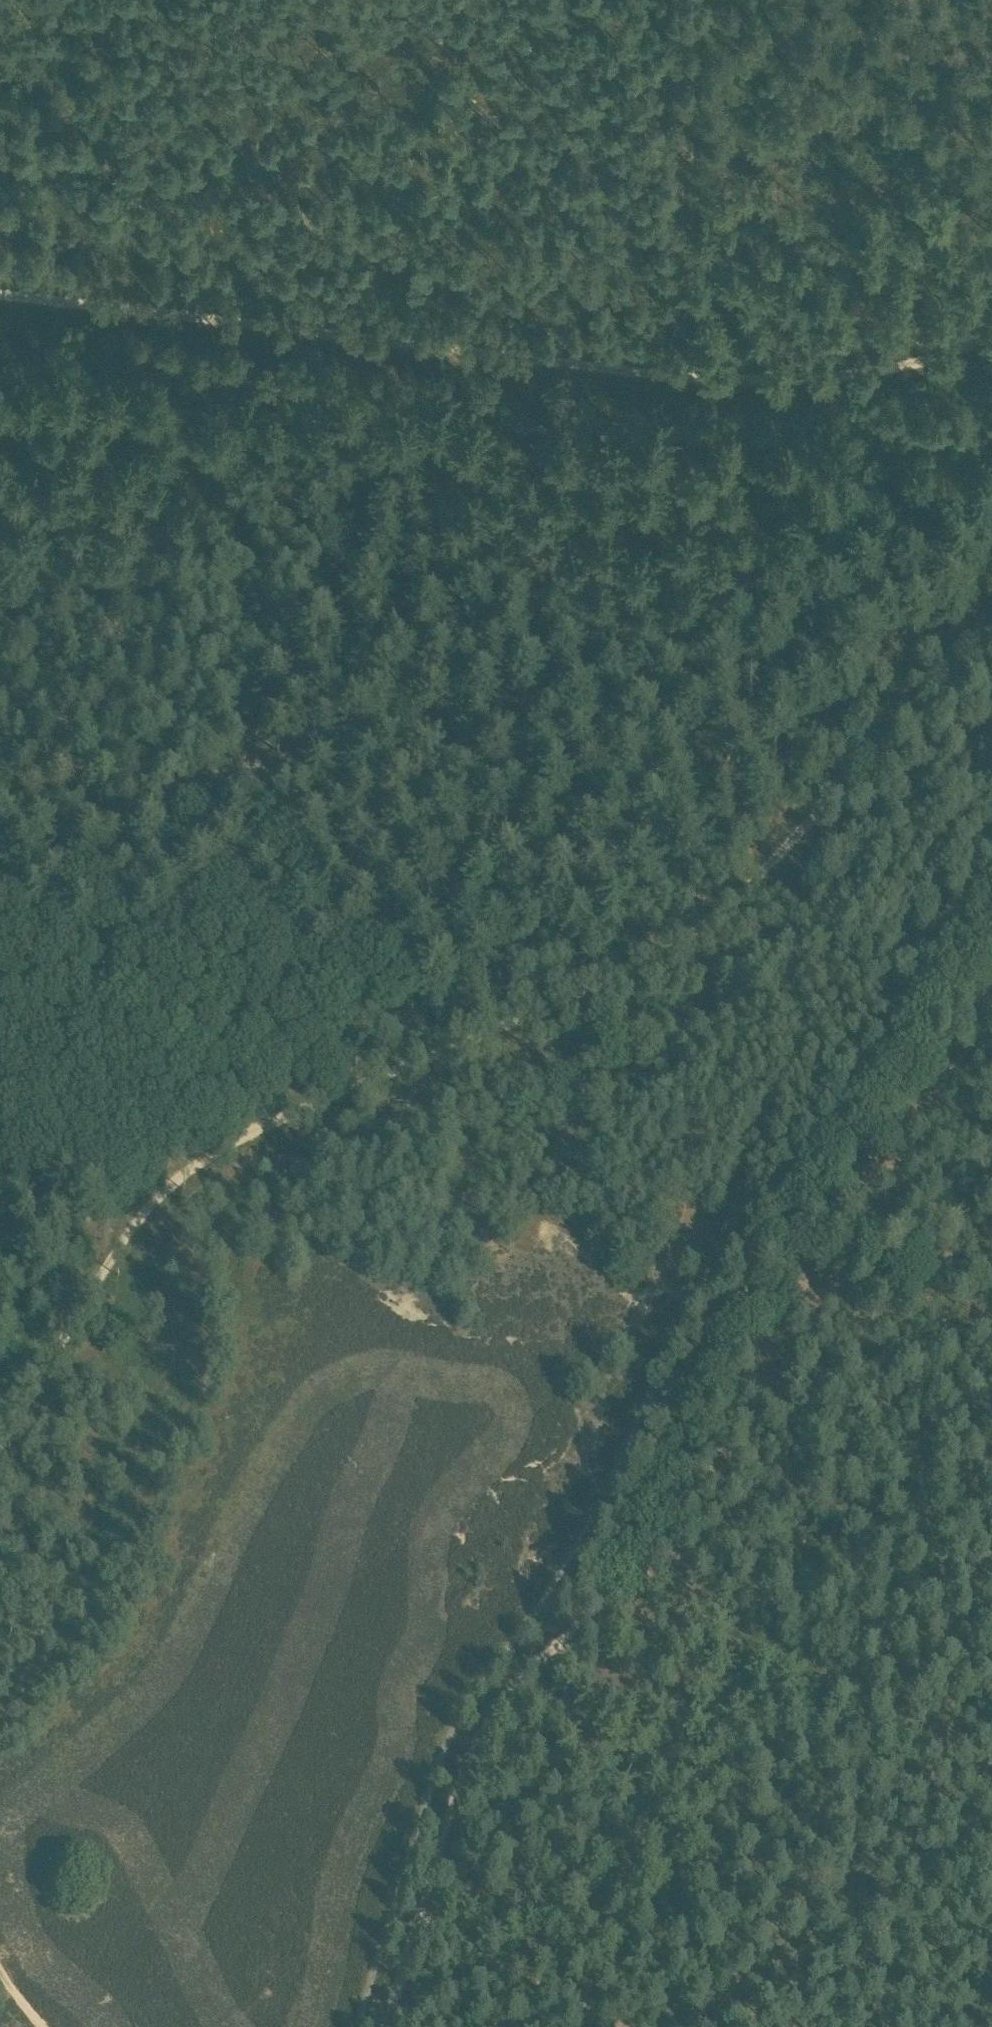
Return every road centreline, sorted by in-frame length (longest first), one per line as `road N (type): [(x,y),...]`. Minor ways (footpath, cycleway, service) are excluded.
road 1 (track): [(0,1443),(135,1227),(189,1173),(251,1134),(705,920),(991,609)]
road 2 (track): [(416,1895),(476,1724),(613,1552),(729,1324),(991,887)]
road 3 (track): [(0,296),(751,384),(860,377),(991,338)]
road 4 (track): [(0,941),(430,1026),(446,1048)]
road 5 (track): [(416,1895),(667,2026)]
road 6 (track): [(790,1232),(991,1344)]
road 7 (track): [(375,2026),(416,1895)]

